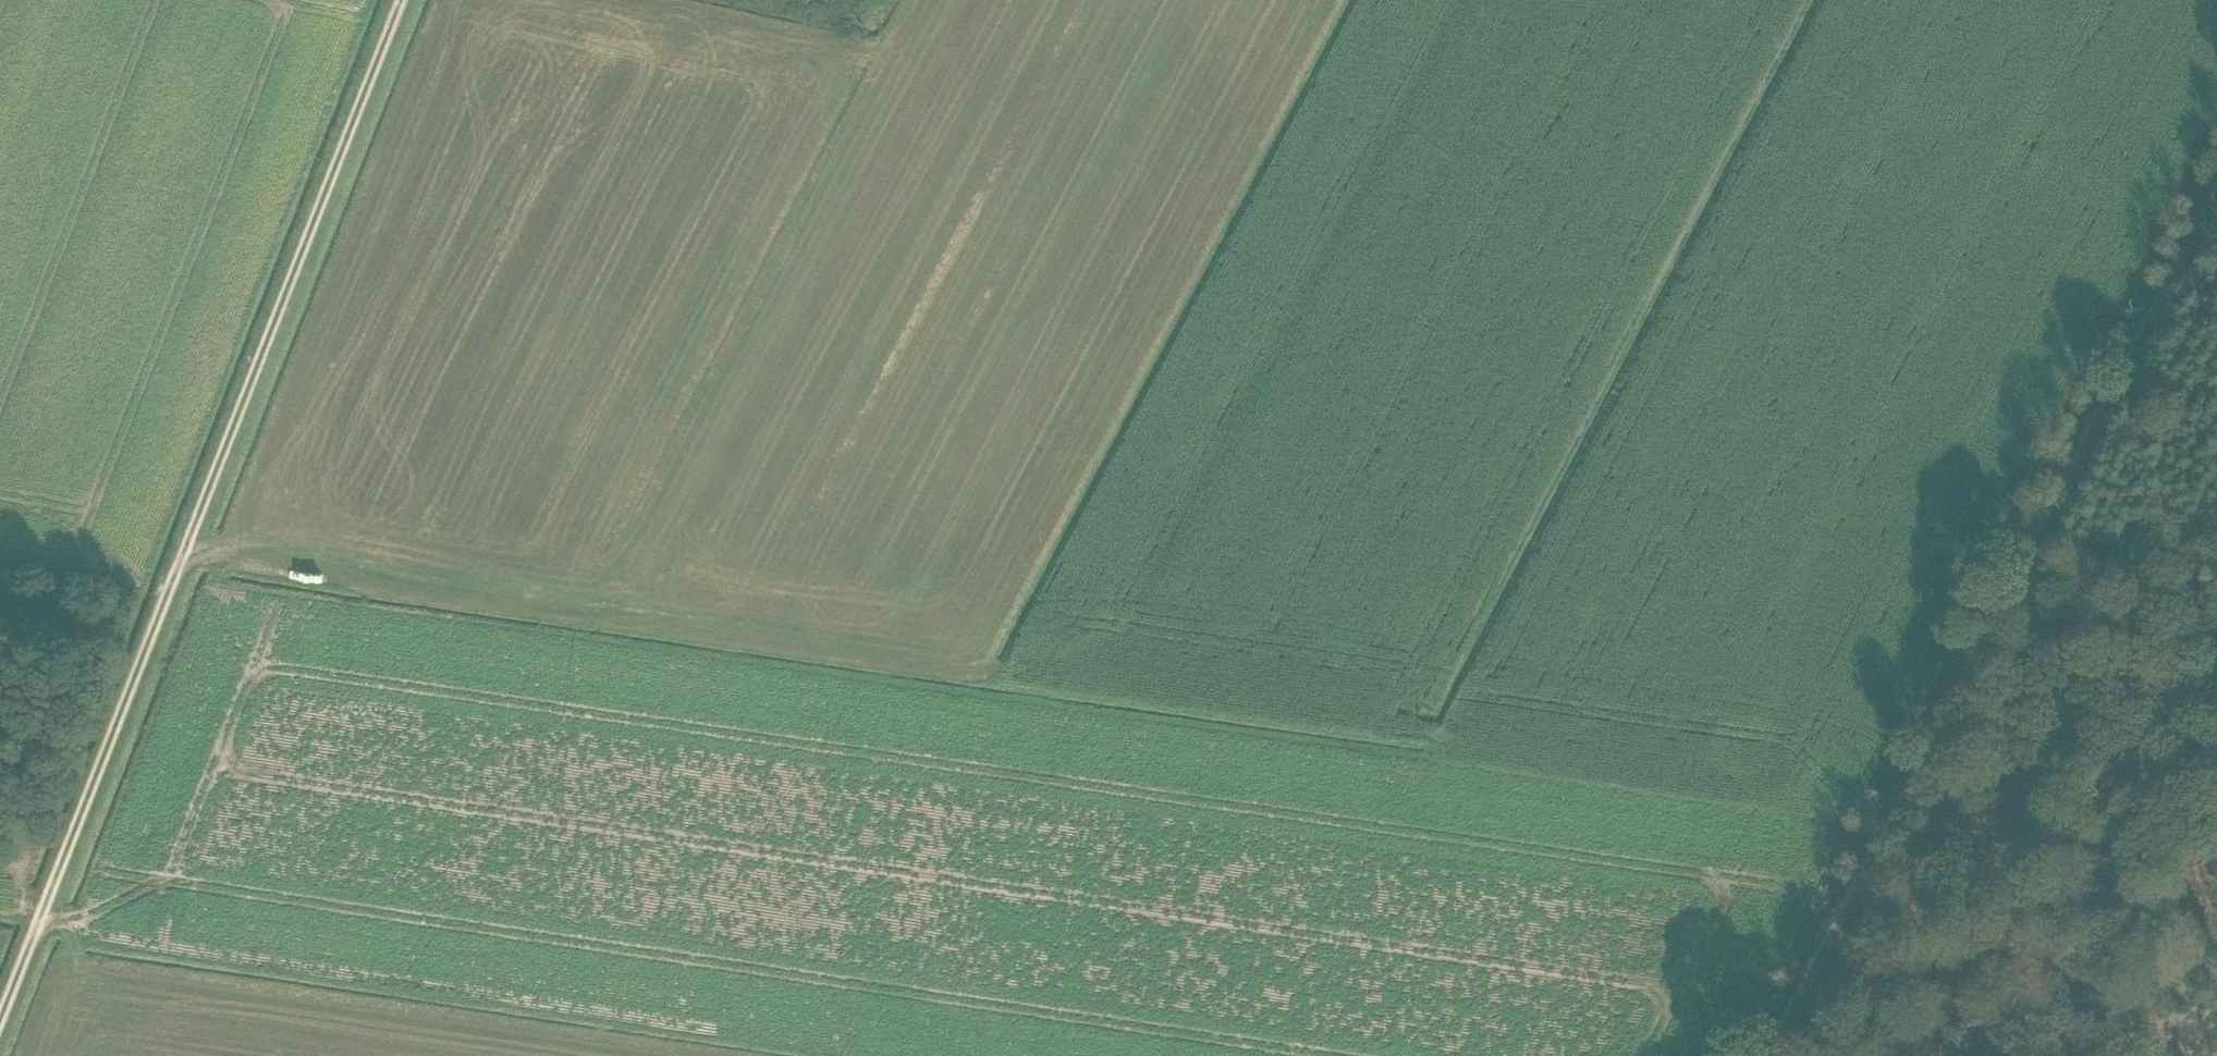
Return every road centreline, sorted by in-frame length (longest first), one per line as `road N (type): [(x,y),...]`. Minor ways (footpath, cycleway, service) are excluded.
road 1 (track): [(0,1024),(401,0)]
road 2 (track): [(2216,186),(1765,1055)]

